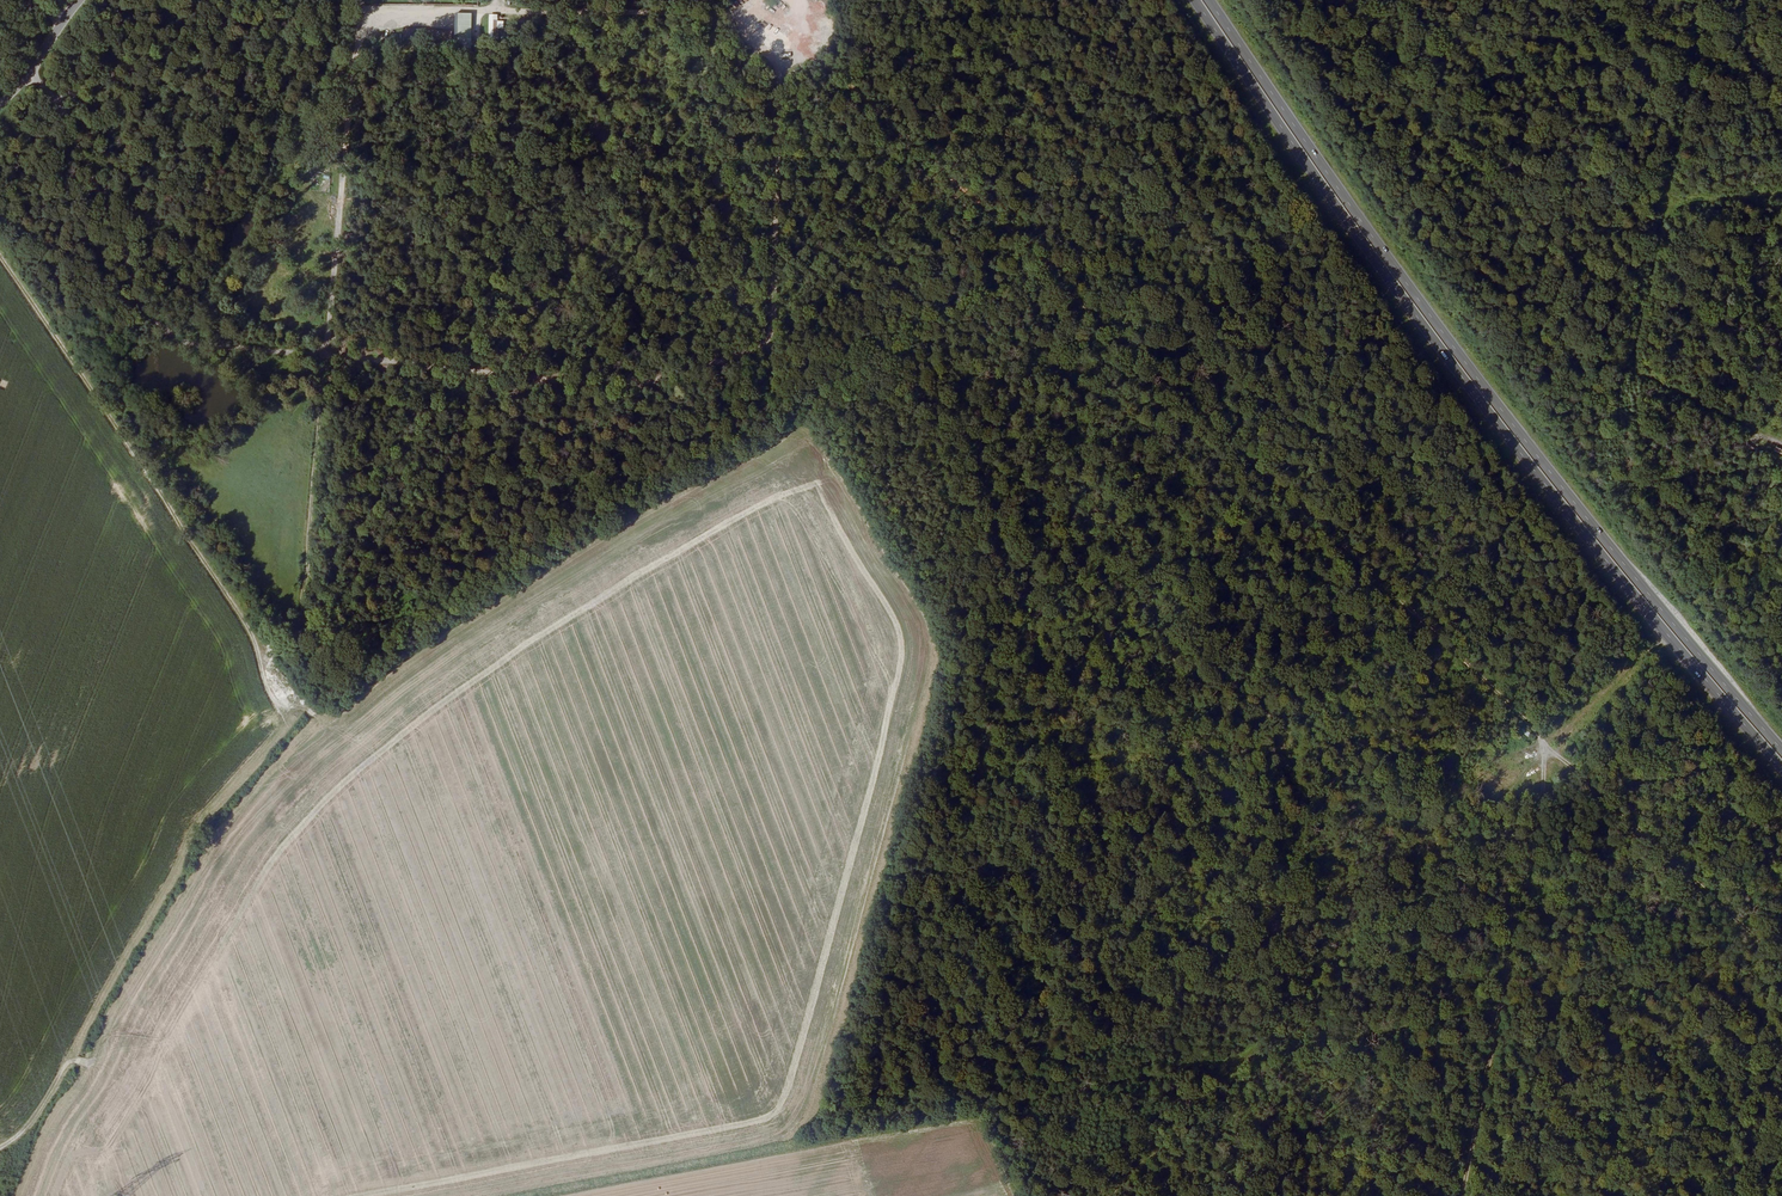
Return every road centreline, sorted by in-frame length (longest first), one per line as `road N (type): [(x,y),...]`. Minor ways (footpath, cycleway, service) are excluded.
road 1 (track): [(1781,948),(442,1195)]
road 2 (track): [(1103,1195),(1558,735),(928,754)]
road 3 (track): [(0,261),(317,723),(229,820),(47,1126),(19,1195)]
road 4 (track): [(1045,273),(1781,947)]
road 5 (trunk): [(1195,0),(1504,436),(1781,770)]
road 6 (trunk): [(1781,752),(1513,429),(1209,0)]
road 7 (track): [(799,1128),(830,1104),(1003,479)]
road 8 (track): [(55,103),(256,15),(358,7),(718,18)]
road 9 (track): [(359,0),(304,615)]
road 10 (track): [(985,544),(1530,489)]
road 11 (track): [(0,1147),(22,1134),(70,1058),(195,827),(302,704)]
road 12 (track): [(1381,178),(1418,250),(1781,435)]
road 13 (track): [(323,356),(192,344),(140,304),(55,103),(29,72)]
road 14 (track): [(1585,485),(1781,466)]
road 15 (track): [(1781,511),(1679,618)]
road 16 (track): [(1655,638),(1558,735)]
road 17 (tertiary): [(0,104),(81,0)]

